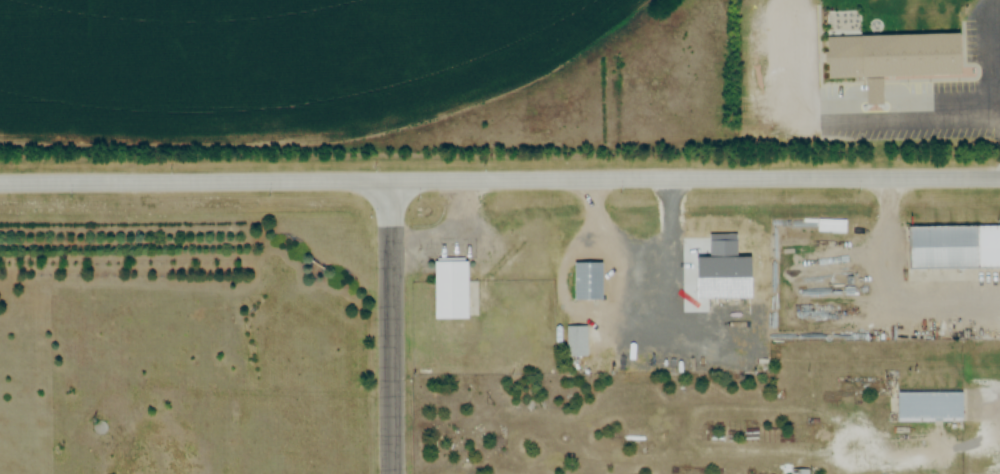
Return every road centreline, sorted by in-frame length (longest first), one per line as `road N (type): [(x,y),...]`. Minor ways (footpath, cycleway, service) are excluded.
road 1 (tertiary): [(392,179),(999,175)]
road 2 (tertiary): [(0,180),(392,179)]
road 3 (residential): [(392,179),(396,473)]

